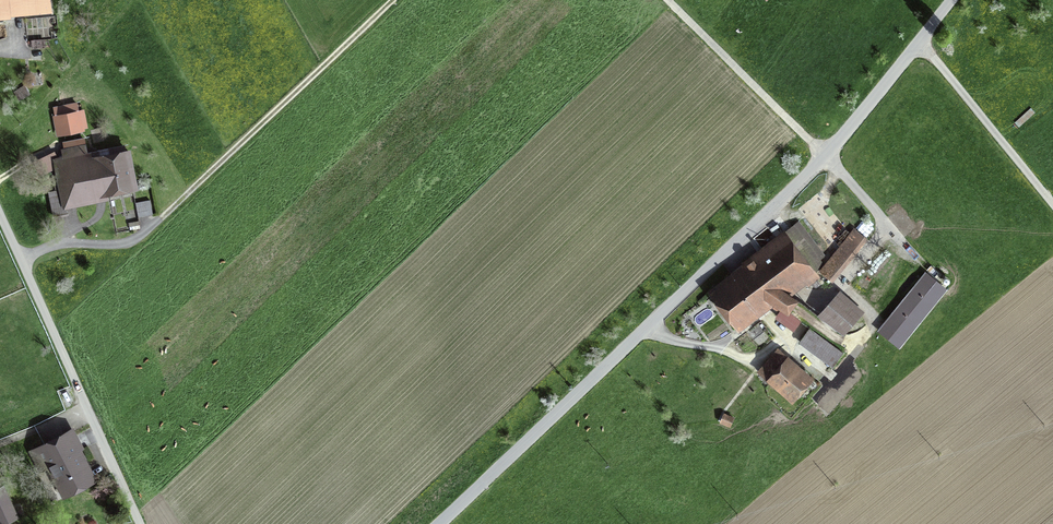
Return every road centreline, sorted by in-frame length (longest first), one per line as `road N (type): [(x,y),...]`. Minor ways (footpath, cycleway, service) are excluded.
road 1 (tertiary): [(441,523),(823,158),(953,0)]
road 2 (track): [(22,257),(68,242),(137,239),(390,0)]
road 3 (unclassified): [(0,212),(141,523)]
road 4 (track): [(823,158),(663,0)]
road 5 (track): [(921,42),(1052,205)]

